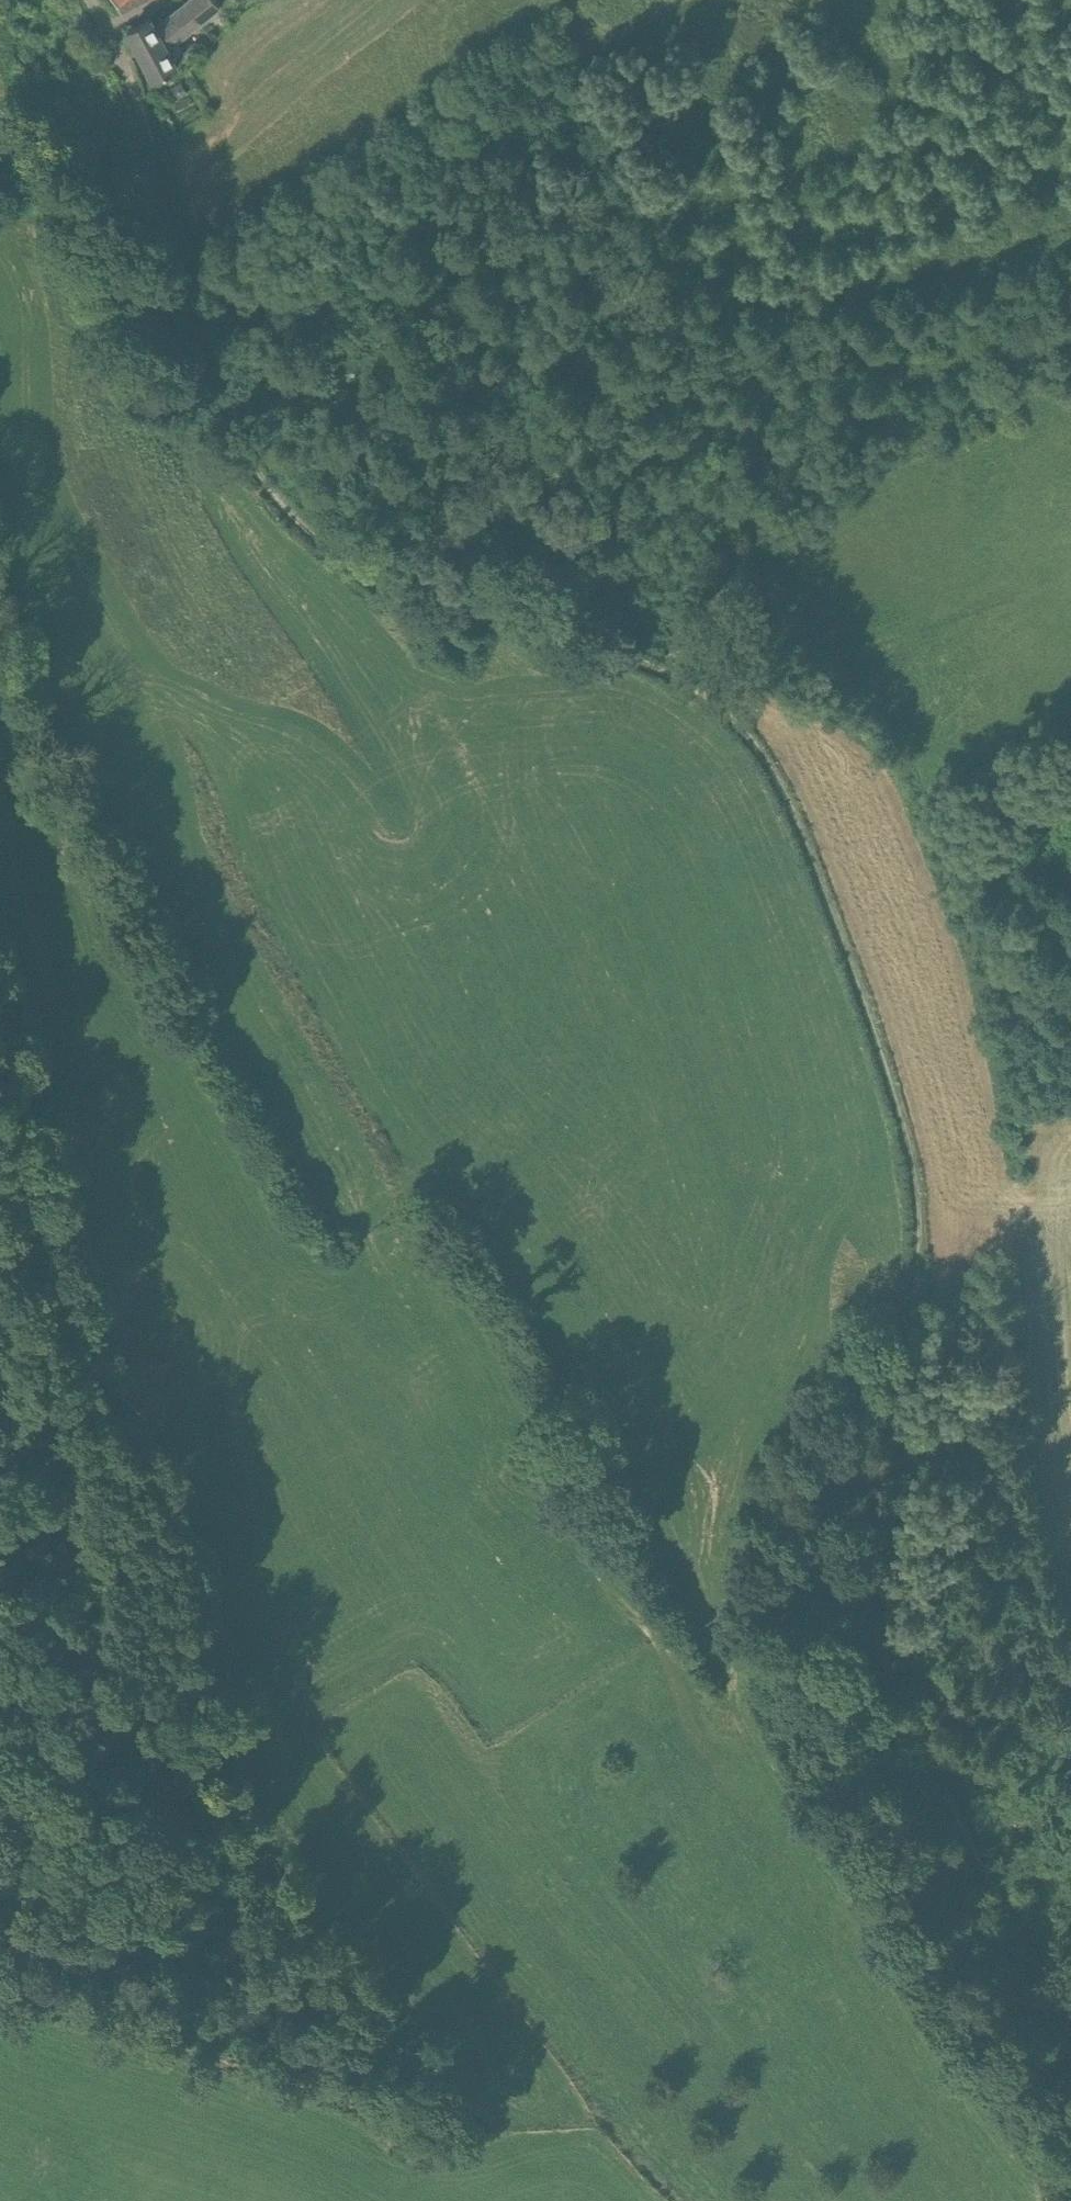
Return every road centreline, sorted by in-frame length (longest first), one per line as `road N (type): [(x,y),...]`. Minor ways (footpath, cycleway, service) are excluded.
road 1 (track): [(1070,2032),(953,1815),(881,1619),(869,1523),(908,1366),(916,1205),(884,1069),(793,817),(751,742),(709,699),(608,650),(384,583),(289,513),(230,432),(195,356),(128,76)]

